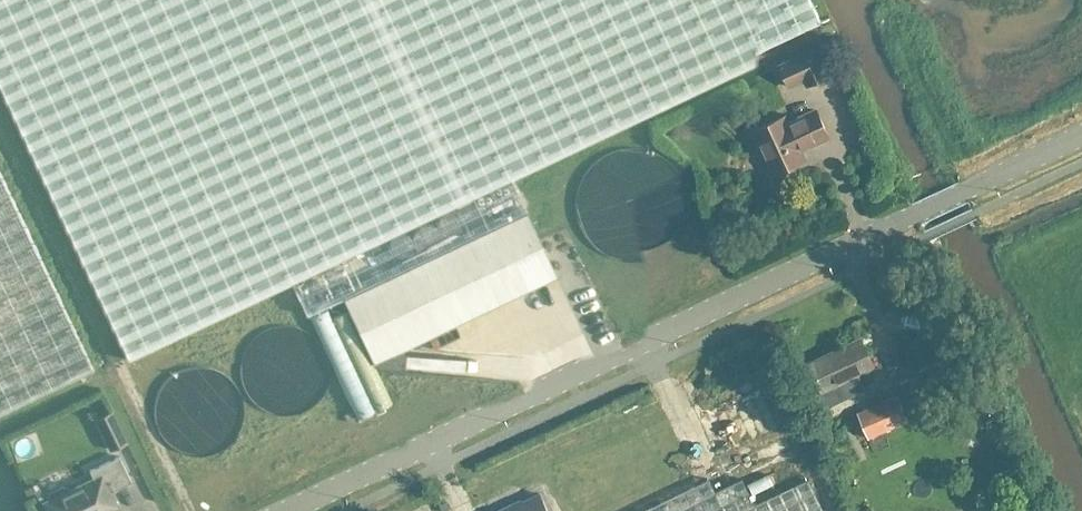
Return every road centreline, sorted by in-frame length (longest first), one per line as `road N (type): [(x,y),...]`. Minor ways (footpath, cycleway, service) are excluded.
road 1 (tertiary): [(289,510),(1081,135)]

